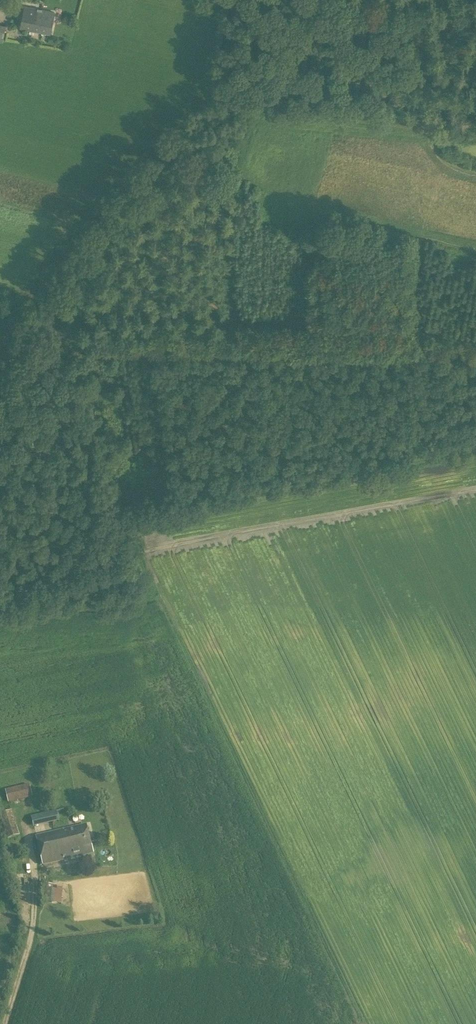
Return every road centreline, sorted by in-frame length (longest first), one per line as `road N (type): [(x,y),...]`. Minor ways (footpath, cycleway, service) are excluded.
road 1 (track): [(475,451),(145,516),(136,526),(142,576),(135,596),(50,606)]
road 2 (track): [(50,606),(113,490),(86,333)]
road 3 (track): [(3,1023),(33,925),(35,872),(24,820)]
road 4 (track): [(408,338),(242,335)]
road 5 (track): [(242,335),(86,333)]

